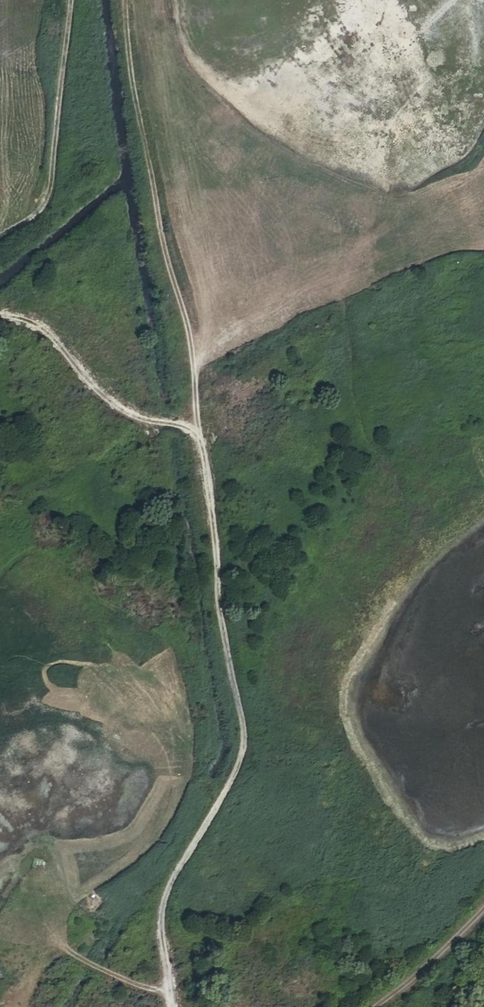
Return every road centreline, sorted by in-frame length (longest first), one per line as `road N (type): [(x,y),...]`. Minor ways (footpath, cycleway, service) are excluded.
road 1 (track): [(172,1006),(158,926),(168,886),(237,772),(245,737),(200,443),(185,430),(119,415),(41,328),(0,315)]
road 2 (track): [(387,140),(376,213),(349,258),(219,336),(197,364),(200,443)]
road 3 (track): [(197,364),(155,198),(126,0)]
road 4 (track): [(0,235),(36,216),(49,195),(71,0)]
road 5 (track): [(394,1006),(483,907)]

